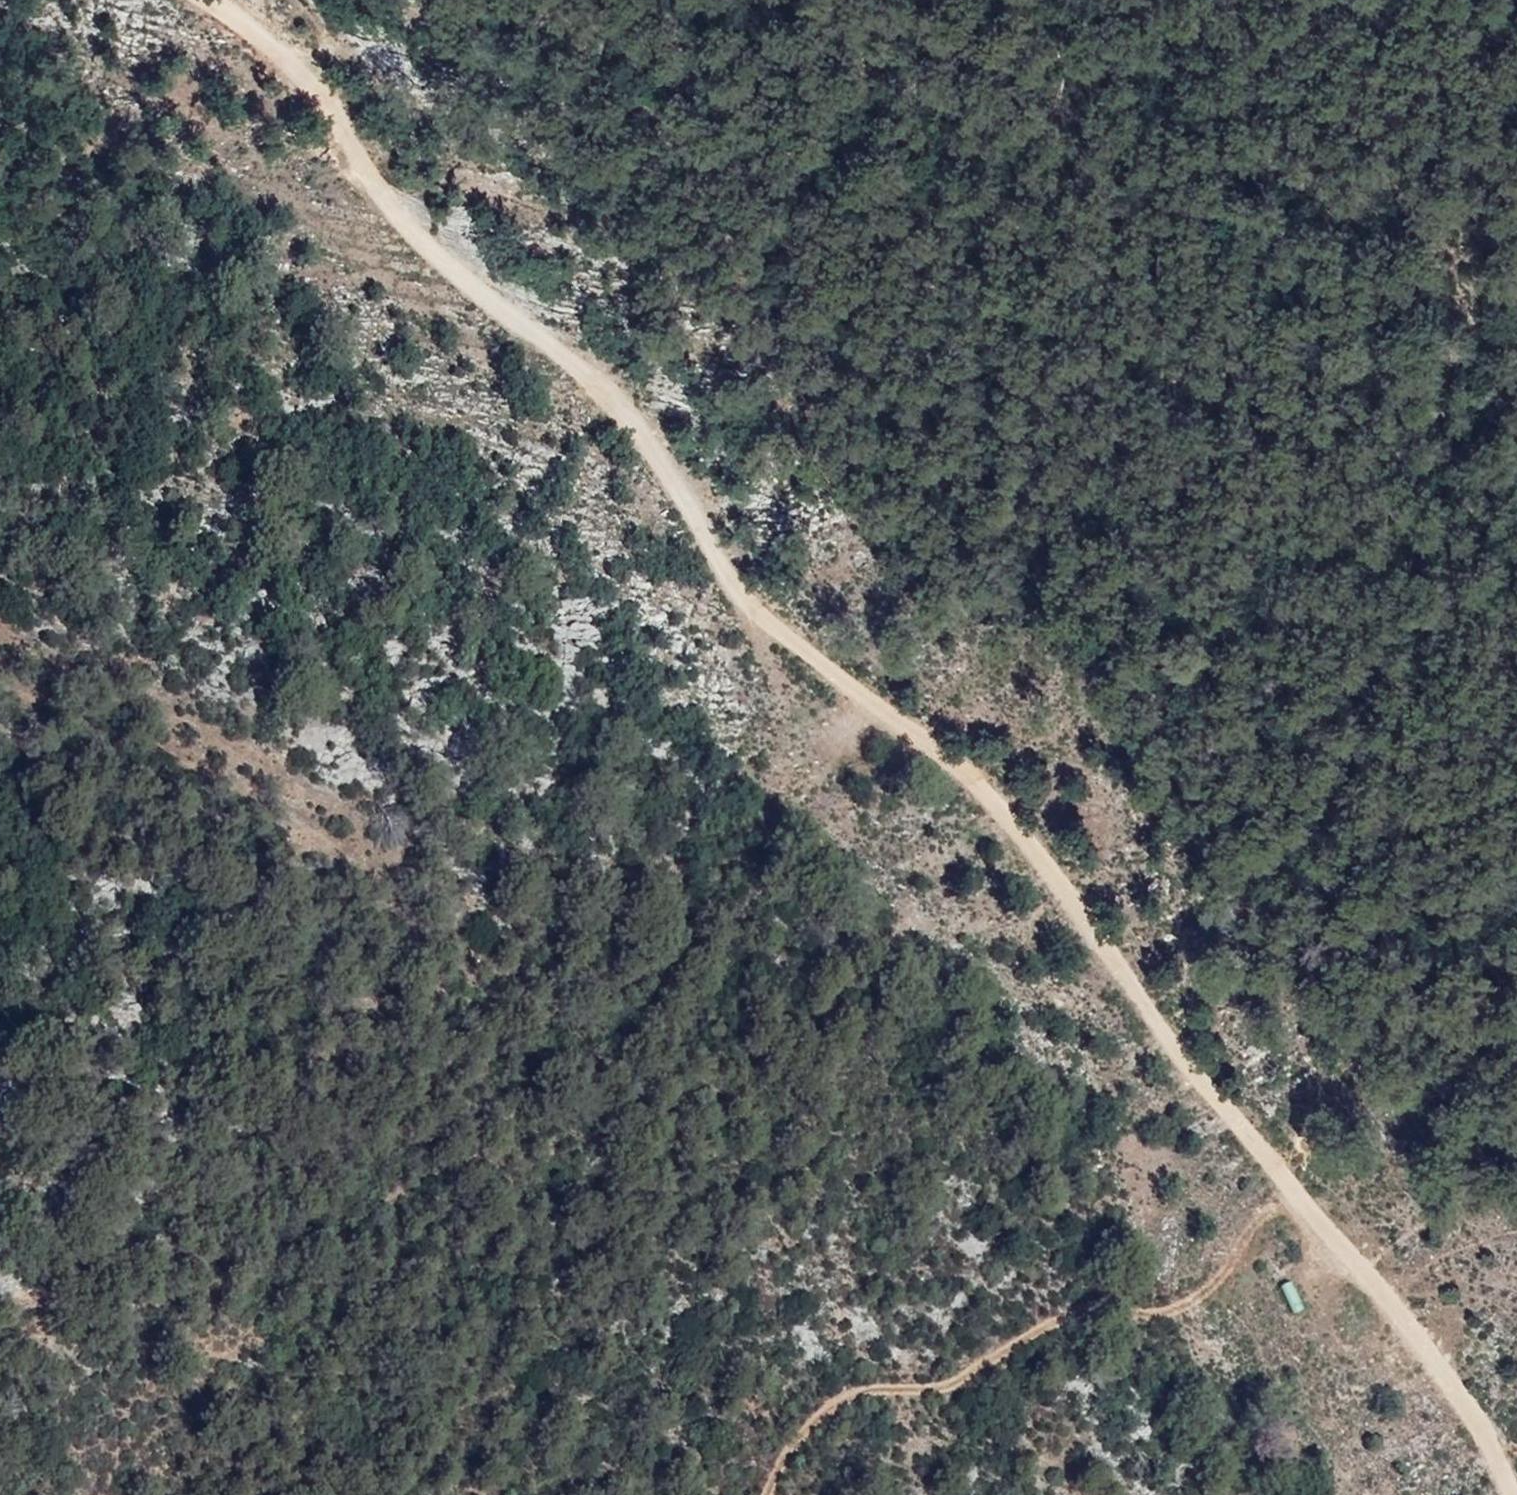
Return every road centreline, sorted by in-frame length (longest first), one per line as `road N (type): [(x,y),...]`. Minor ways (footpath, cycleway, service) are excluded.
road 1 (track): [(1509,1494),(1454,1384),(1289,1196),(993,799),(753,603),(630,417),(391,204),(284,56),(221,0)]

